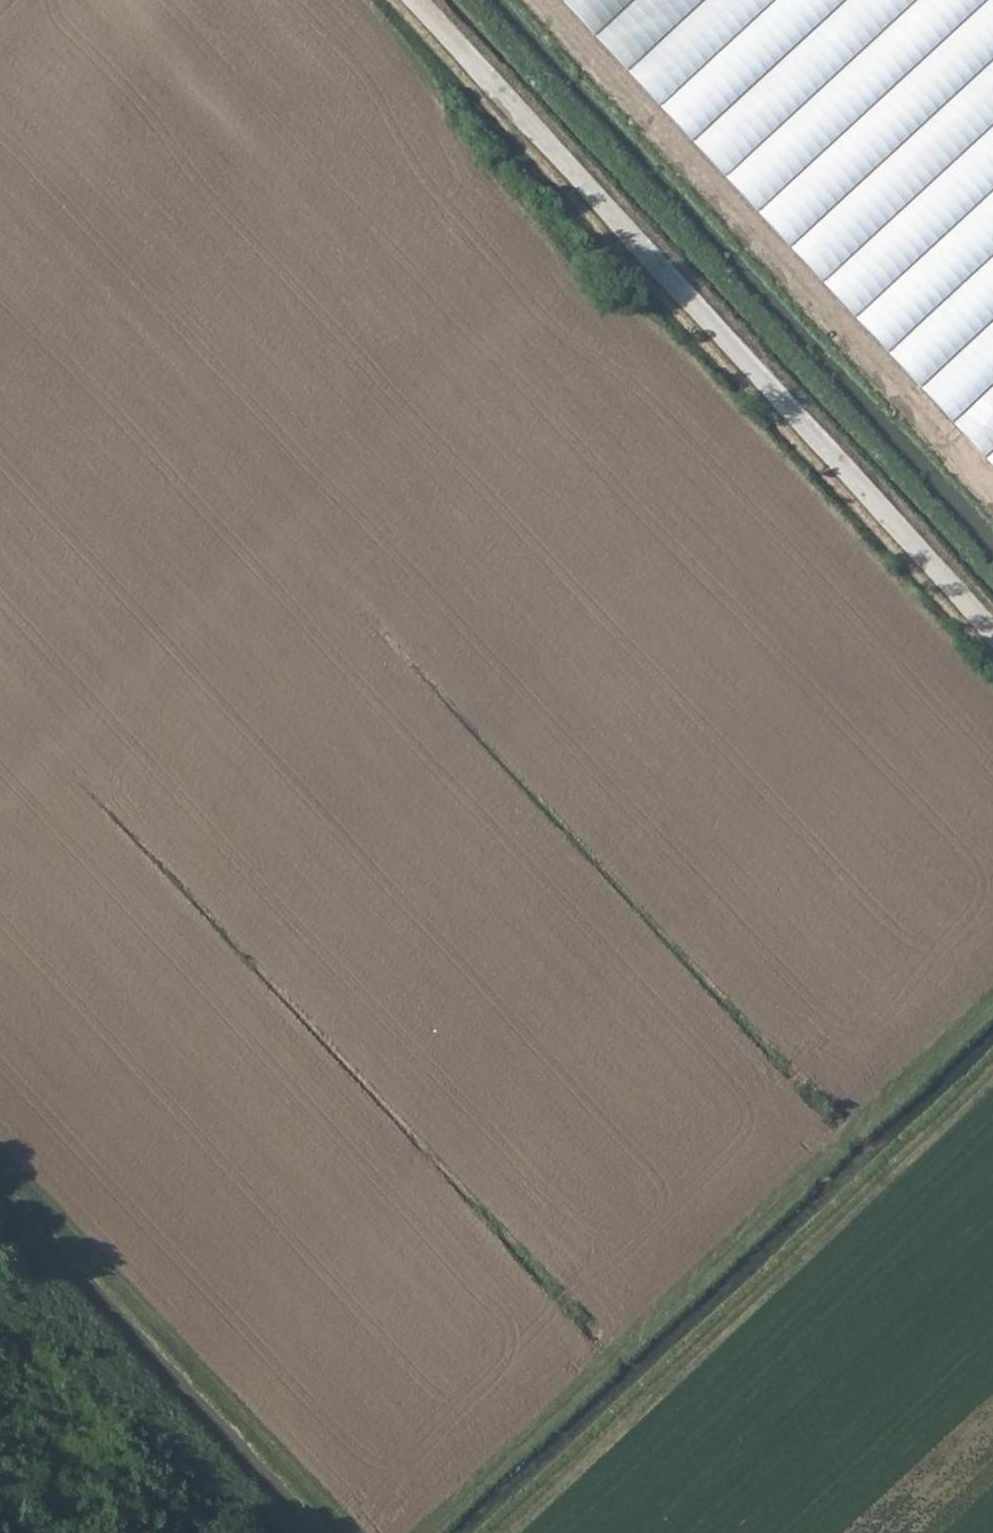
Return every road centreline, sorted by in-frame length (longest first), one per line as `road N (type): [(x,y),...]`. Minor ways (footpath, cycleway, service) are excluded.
road 1 (track): [(411,0),(992,630)]

